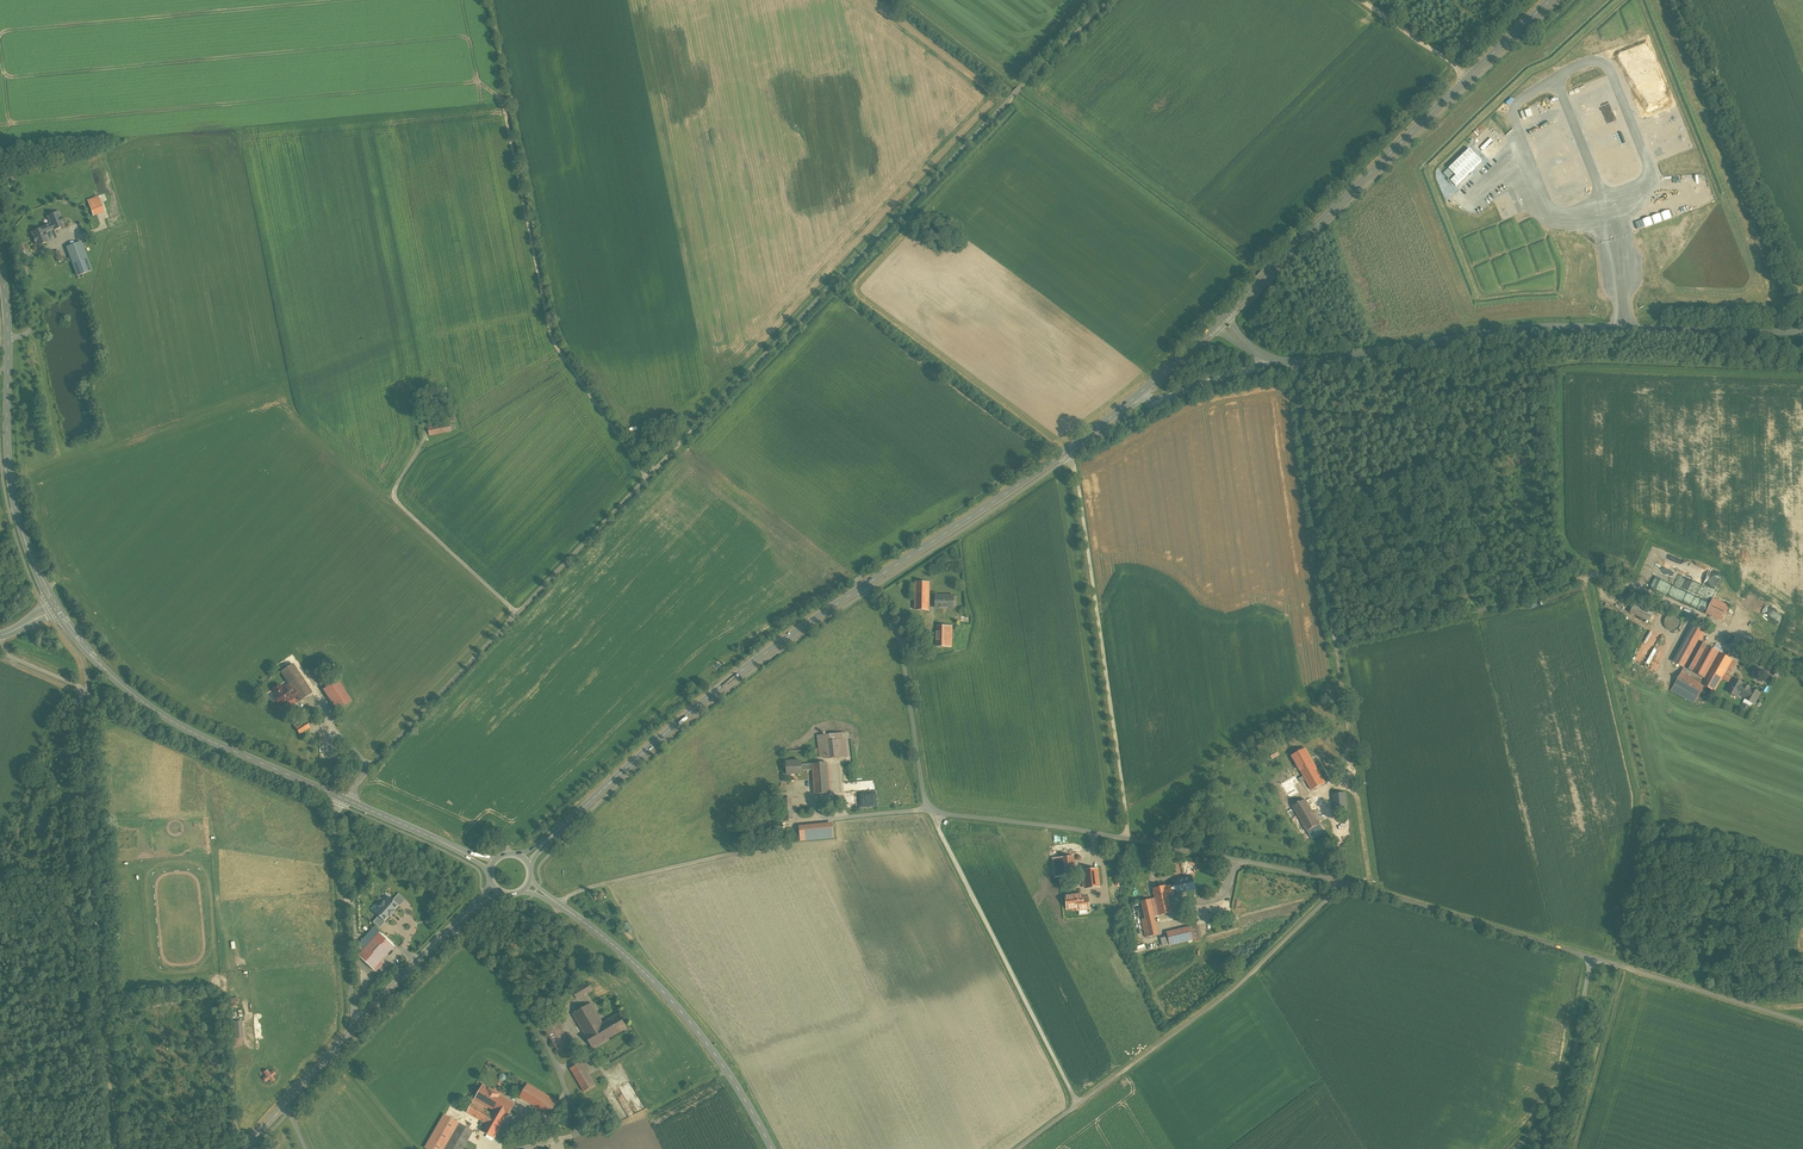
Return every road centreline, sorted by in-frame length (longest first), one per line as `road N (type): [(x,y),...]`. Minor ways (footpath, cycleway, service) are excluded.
road 1 (unclassified): [(344,798),(1111,0)]
road 2 (unclassified): [(1295,362),(1333,631),(1341,639),(1468,615),(1596,577),(1802,667)]
road 3 (unclassified): [(1802,332),(1520,329),(1295,362)]
road 4 (secondary): [(1220,321),(1551,0)]
road 5 (secondary): [(864,586),(1105,422),(1220,321)]
road 6 (track): [(83,710),(113,1148)]
road 7 (secondary): [(526,860),(721,686),(864,586)]
road 8 (unclassified): [(1335,881),(931,811)]
road 9 (track): [(1066,452),(1077,479),(1127,840)]
road 10 (tertiary): [(772,1148),(722,1062),(666,994),(610,941),(528,886)]
road 11 (tertiary): [(0,262),(10,476),(26,545),(56,607)]
road 12 (tertiary): [(56,607),(99,664),(169,719),(344,798)]
road 13 (unclassified): [(1335,881),(1320,907),(1237,986),(1079,1105)]
road 14 (unclassified): [(931,811),(1079,1105)]
road 15 (unclassified): [(1590,959),(1335,881)]
road 16 (unclassified): [(864,586),(899,630),(931,811)]
road 17 (track): [(782,840),(583,890),(561,906)]
road 18 (unclassified): [(358,1023),(337,821),(344,798)]
road 19 (unclassified): [(1802,1022),(1590,959)]
road 20 (unclassified): [(1515,1148),(1565,1098),(1590,959)]
road 21 (secondary): [(497,890),(358,1023)]
road 22 (secondary): [(358,1023),(245,1148)]
road 23 (tertiary): [(344,798),(493,865)]
road 24 (unclassified): [(931,811),(836,819),(782,840)]
road 25 (track): [(1362,0),(1470,76)]
road 26 (unclassified): [(0,640),(6,655),(80,686),(83,710)]

